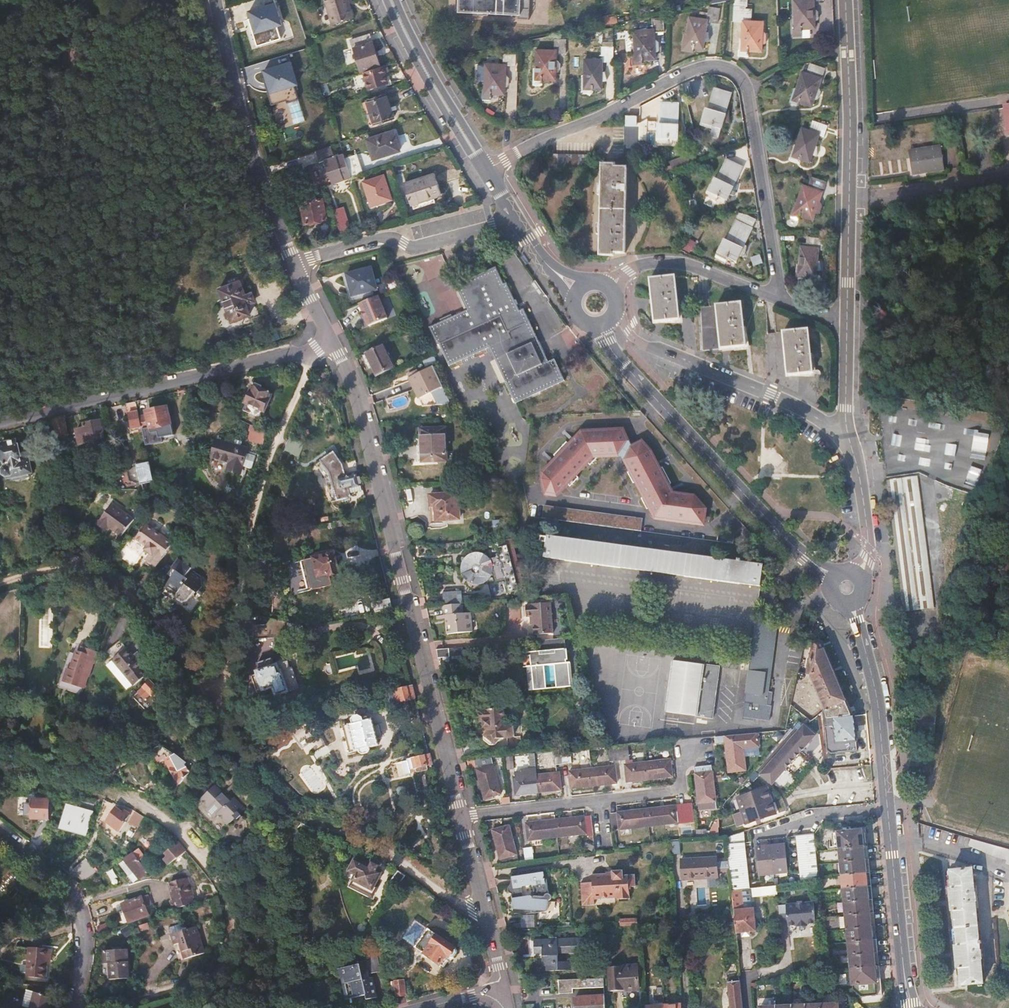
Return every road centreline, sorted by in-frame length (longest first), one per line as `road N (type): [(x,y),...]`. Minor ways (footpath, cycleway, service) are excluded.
road 1 (residential): [(501,988),(389,504),(335,339)]
road 2 (residential): [(486,170),(691,71),(725,67),(749,88),(781,301)]
road 3 (residential): [(0,428),(335,339)]
road 4 (residential): [(846,327),(846,0)]
road 5 (secondary): [(807,556),(614,351)]
road 6 (residential): [(297,262),(254,169),(215,0)]
road 7 (residential): [(846,432),(647,346),(628,331),(617,309)]
road 8 (residential): [(513,216),(410,251),(383,237),(297,262)]
road 9 (secondary): [(891,841),(880,711),(860,628)]
road 10 (secondary): [(486,170),(392,0)]
road 11 (residential): [(620,277),(669,261),(781,301)]
road 12 (secondary): [(904,966),(891,841)]
road 13 (residential): [(1008,873),(891,841)]

